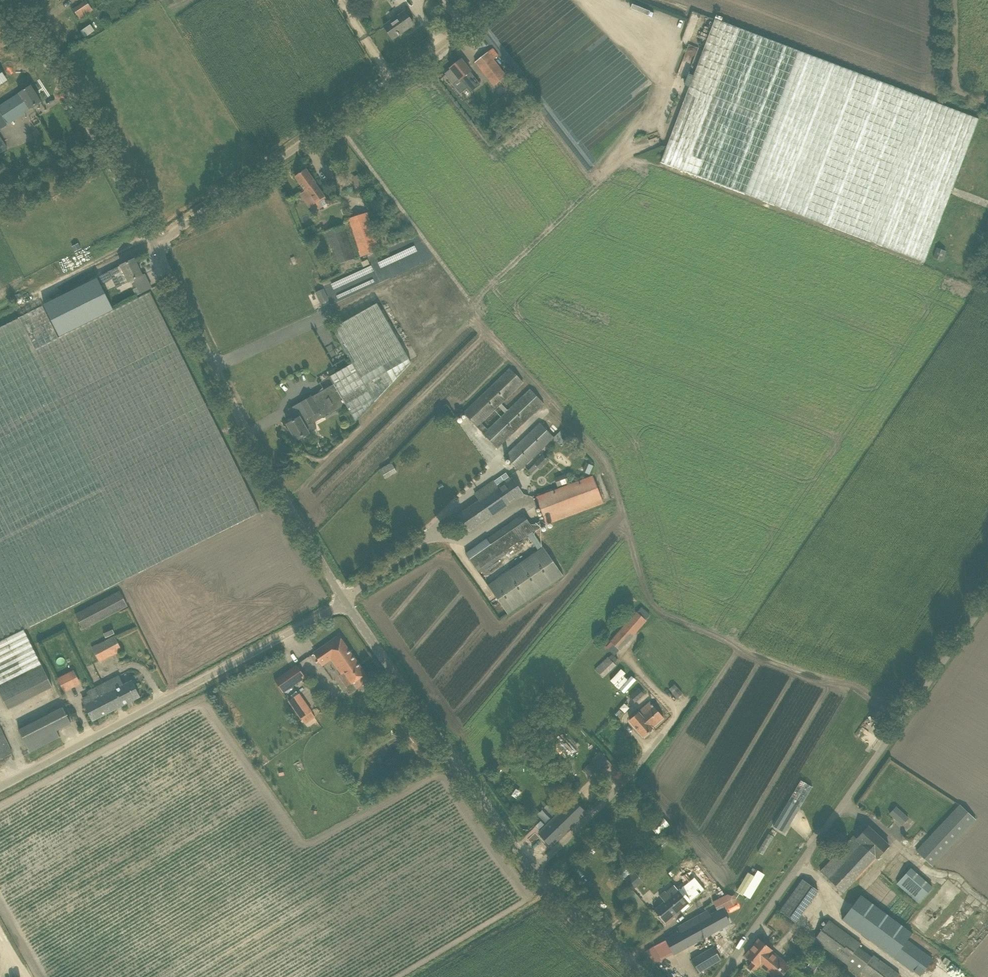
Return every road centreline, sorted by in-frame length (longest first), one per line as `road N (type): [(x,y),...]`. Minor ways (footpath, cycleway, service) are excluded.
road 1 (unclassified): [(716,976),(987,597)]
road 2 (unclassified): [(155,246),(496,0)]
road 3 (tertiary): [(346,603),(305,539),(155,246)]
road 4 (unclassified): [(0,790),(346,603)]
road 5 (tertiary): [(530,871),(346,603)]
road 6 (tertiary): [(155,246),(5,0)]
road 7 (unclassified): [(530,871),(659,741),(667,705),(626,657)]
road 8 (tertiary): [(645,976),(530,871)]
road 9 (track): [(150,237),(27,302)]

